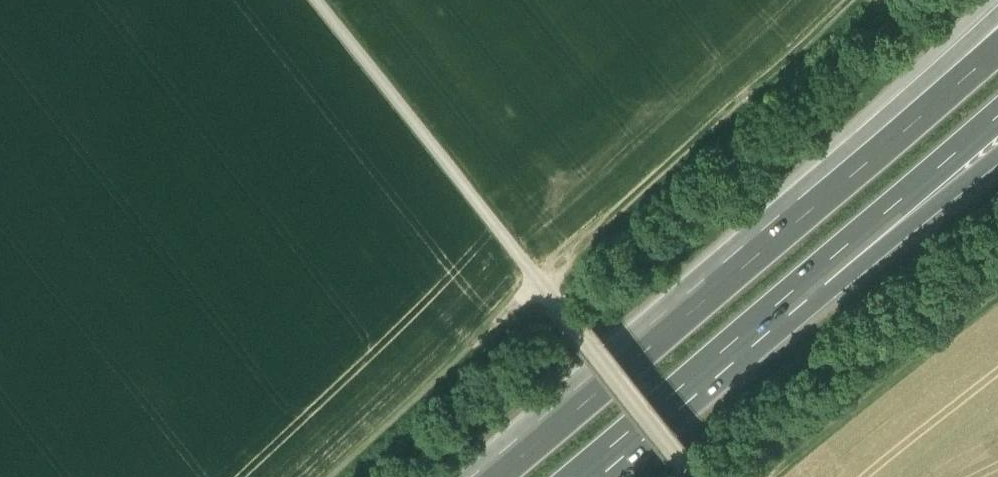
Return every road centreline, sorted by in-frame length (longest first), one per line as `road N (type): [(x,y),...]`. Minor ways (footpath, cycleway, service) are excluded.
road 1 (track): [(545,285),(582,259),(859,0)]
road 2 (motorway): [(808,211),(497,476)]
road 3 (track): [(545,285),(320,0)]
road 4 (track): [(769,476),(997,293)]
road 5 (motorway): [(578,476),(799,291)]
road 6 (track): [(330,476),(538,277)]
road 7 (motorway): [(997,14),(808,211)]
road 8 (motorway): [(799,291),(997,120)]
road 9 (motorway): [(997,48),(808,211)]
road 10 (track): [(696,476),(545,285)]
road 11 (motorway): [(799,291),(841,285),(997,159)]

